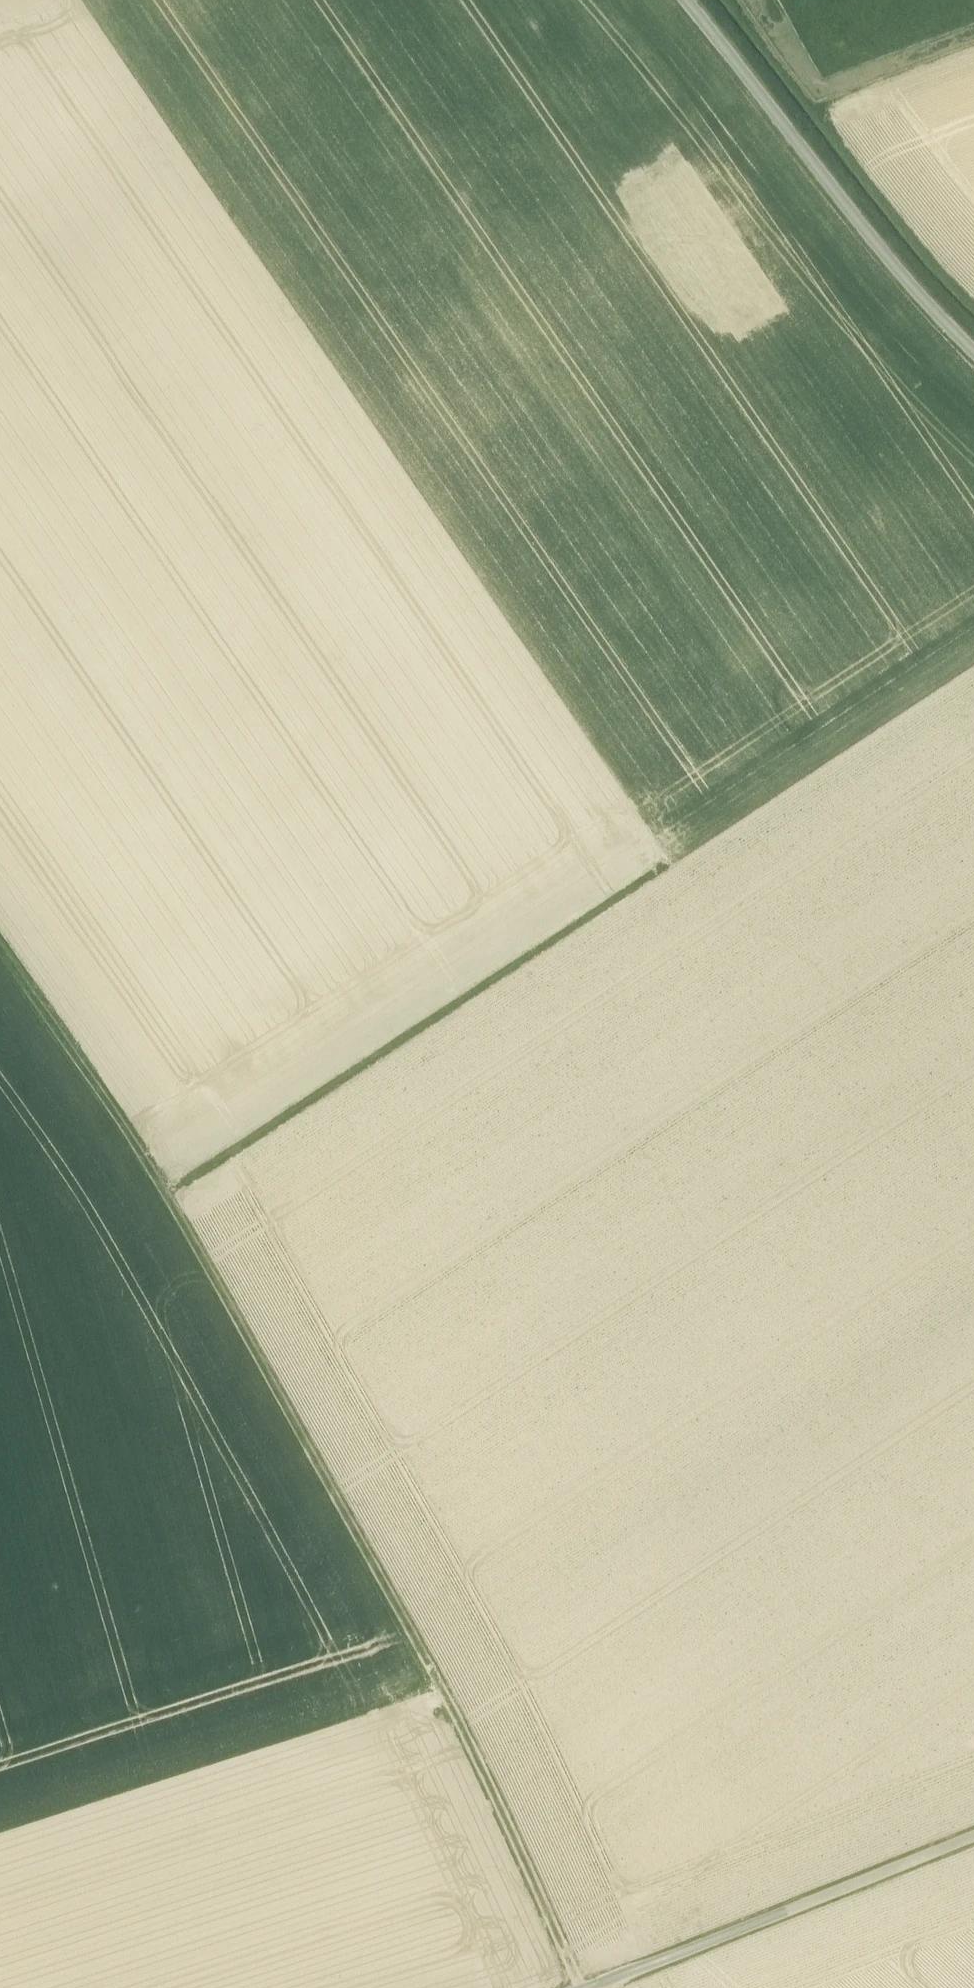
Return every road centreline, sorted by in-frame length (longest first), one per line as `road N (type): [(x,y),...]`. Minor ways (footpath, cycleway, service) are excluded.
road 1 (track): [(0,949),(171,1199),(445,1699),(585,1987)]
road 2 (unclassified): [(973,340),(886,257),(821,151),(689,0)]
road 3 (unclassified): [(973,1840),(619,1987)]

